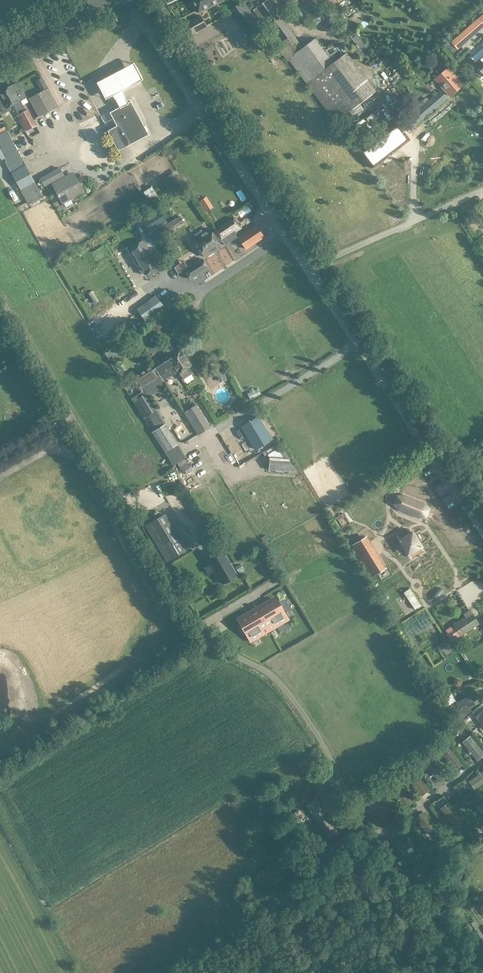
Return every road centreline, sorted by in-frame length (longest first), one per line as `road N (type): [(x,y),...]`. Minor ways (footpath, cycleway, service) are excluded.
road 1 (unclassified): [(373,837),(288,690),(268,671),(223,652),(198,626),(0,299)]
road 2 (unclassified): [(482,533),(125,0)]

